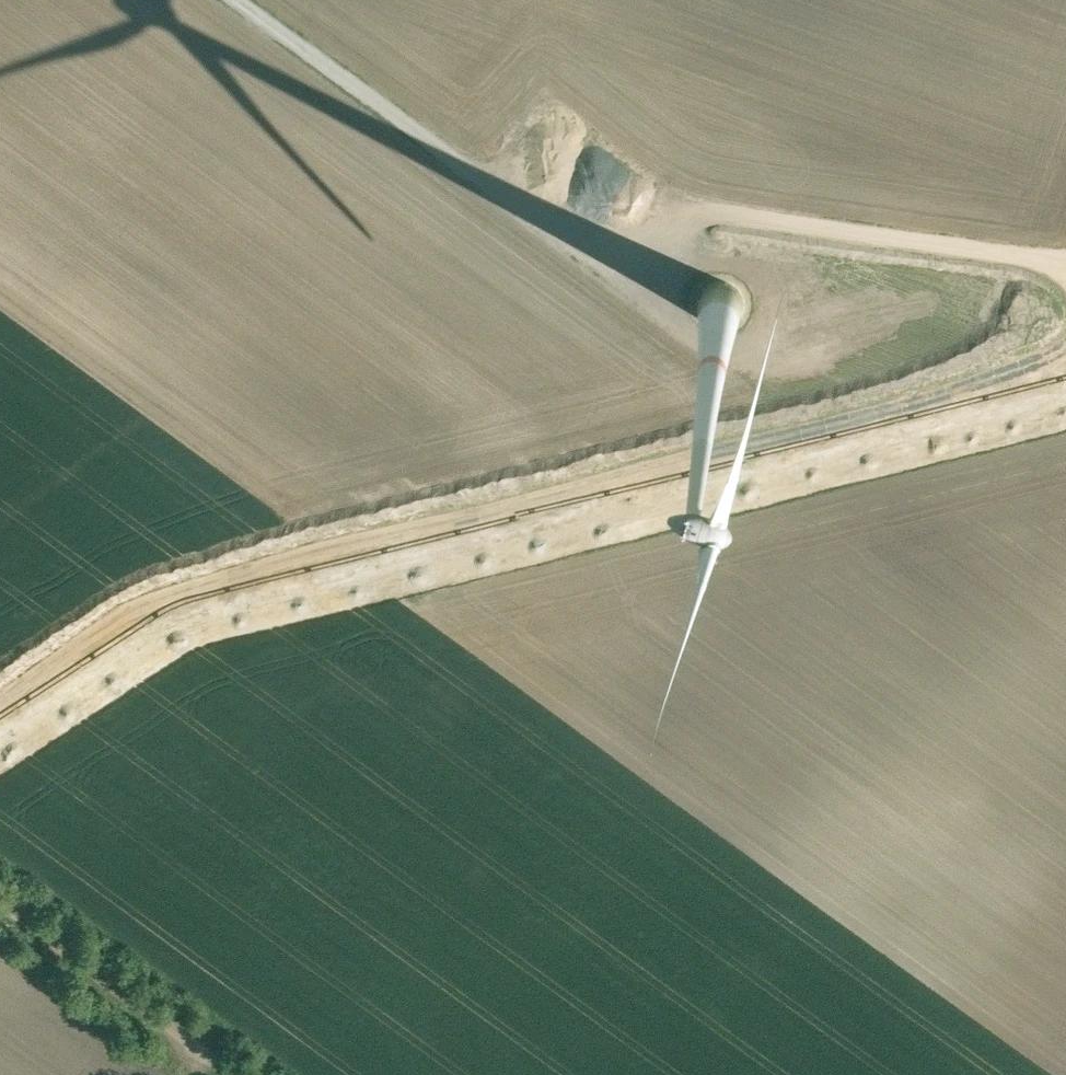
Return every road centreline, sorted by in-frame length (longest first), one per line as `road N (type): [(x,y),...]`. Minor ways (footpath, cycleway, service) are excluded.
road 1 (track): [(260,0),(669,263)]
road 2 (track): [(0,901),(235,1074)]

